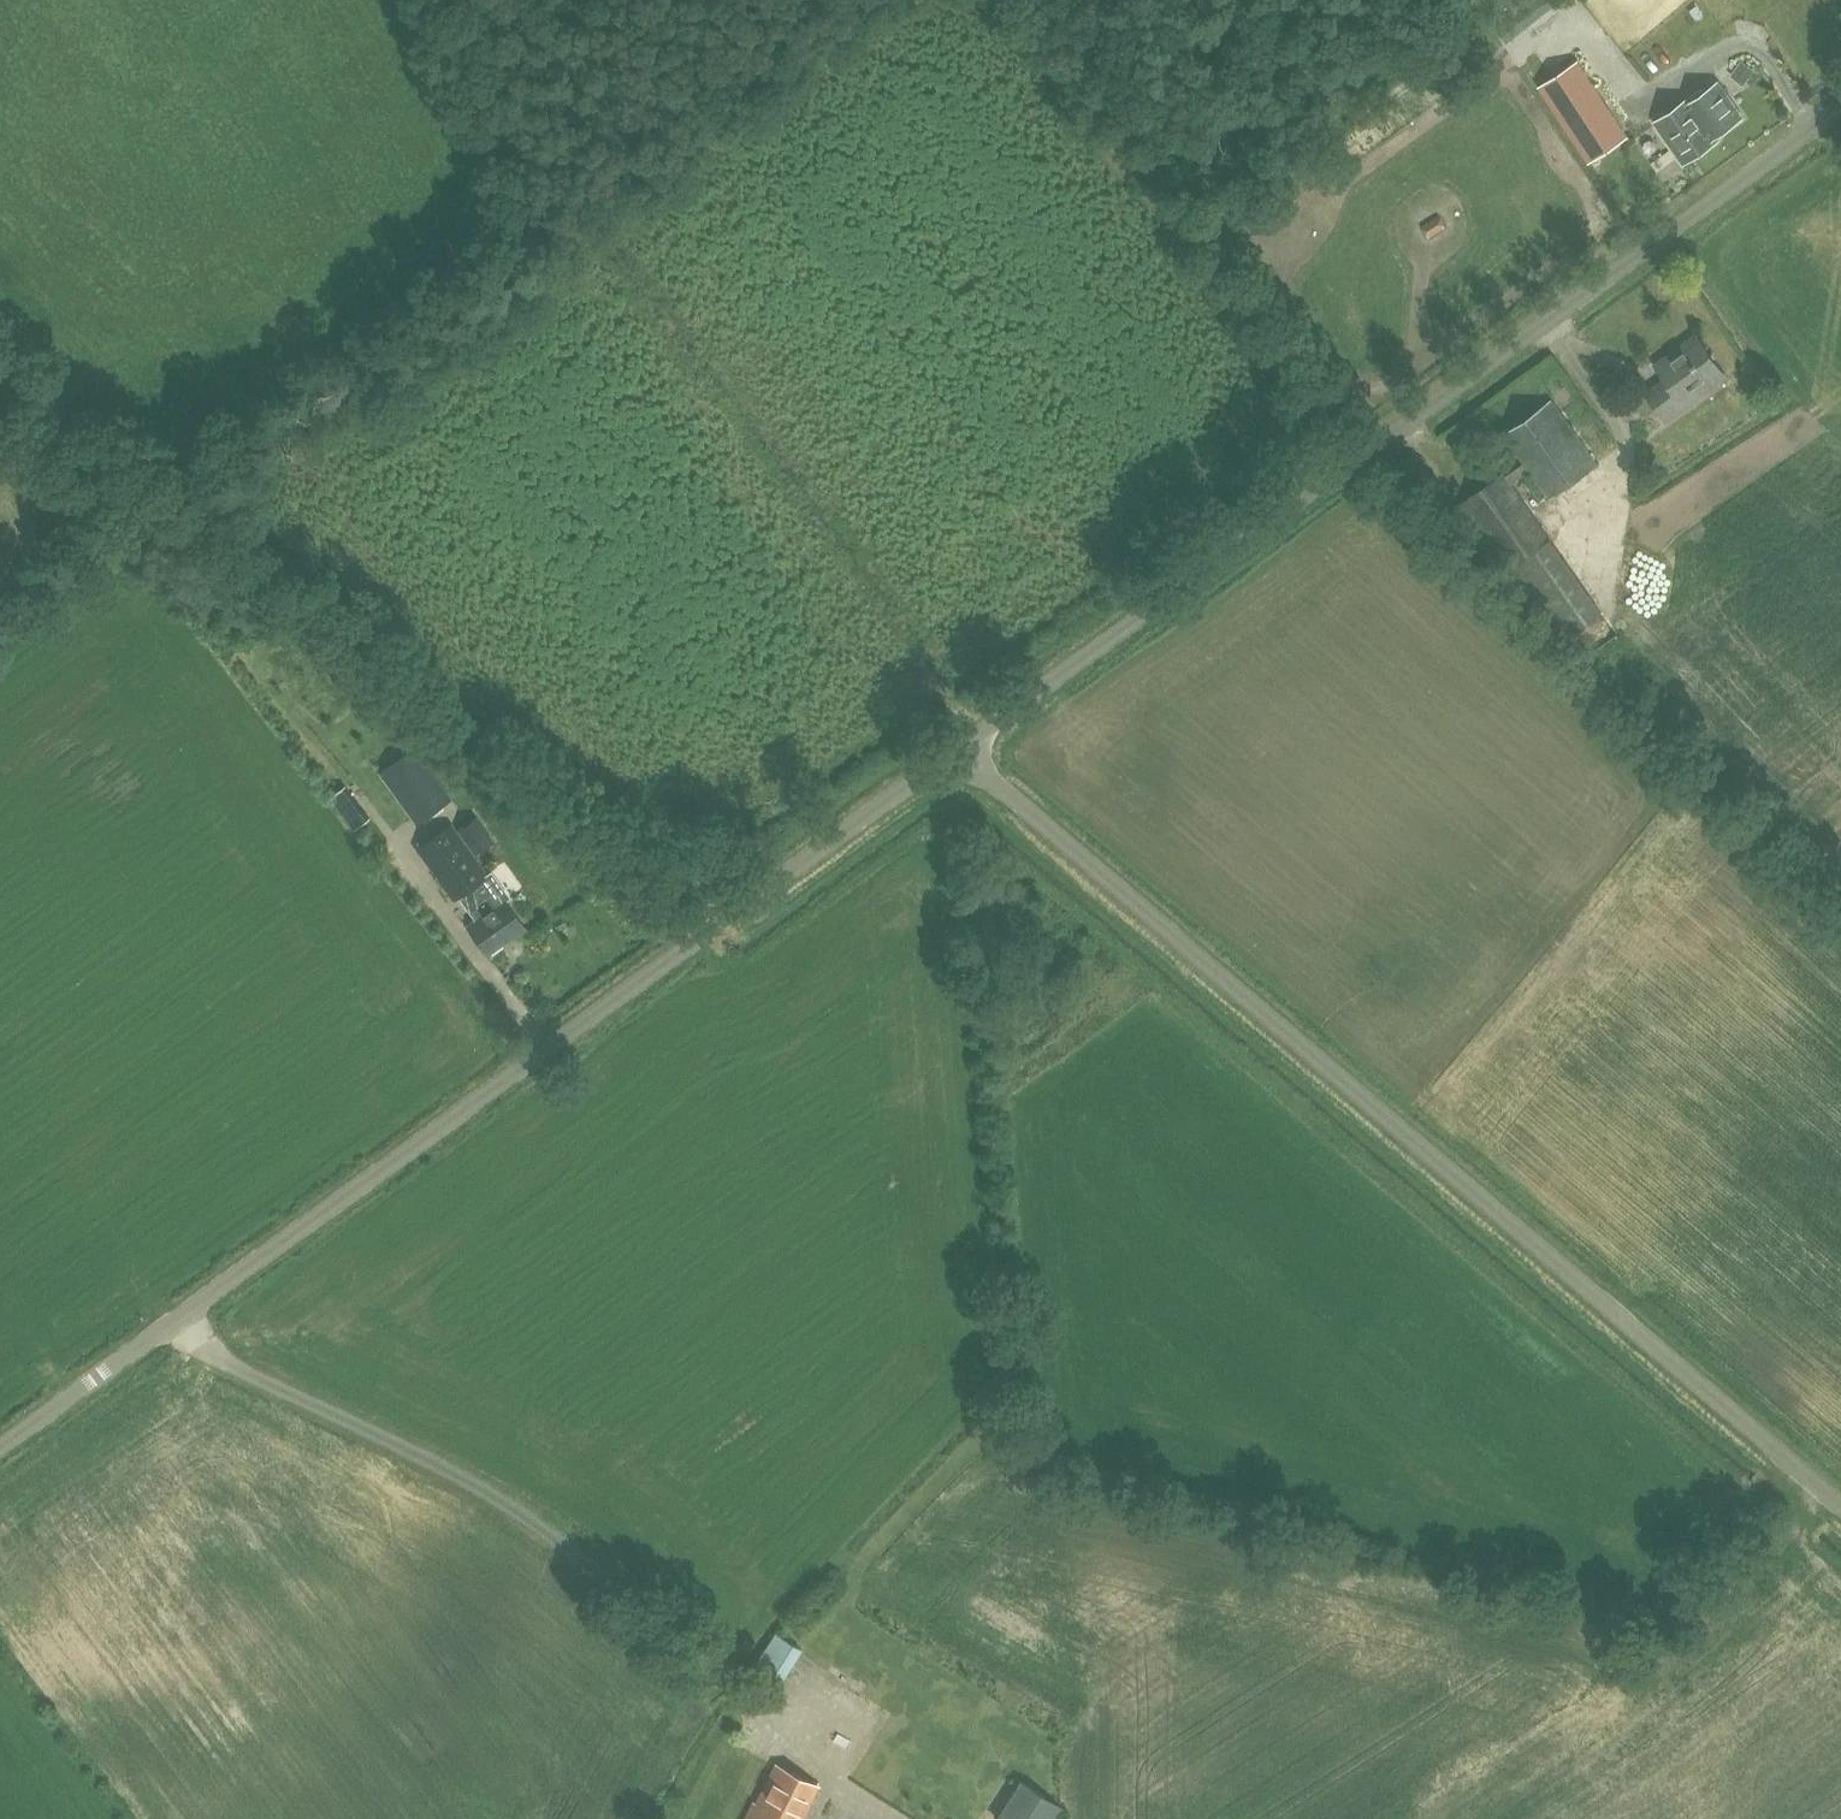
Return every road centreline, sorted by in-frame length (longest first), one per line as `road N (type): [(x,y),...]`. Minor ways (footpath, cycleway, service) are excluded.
road 1 (unclassified): [(0,1446),(956,751)]
road 2 (unclassified): [(1840,1502),(956,751)]
road 3 (unclassified): [(956,751),(1840,101)]

